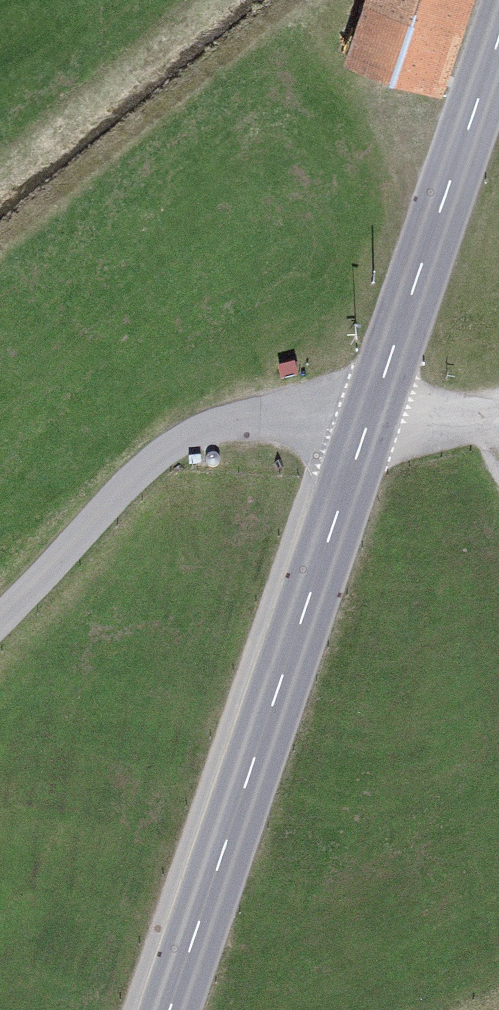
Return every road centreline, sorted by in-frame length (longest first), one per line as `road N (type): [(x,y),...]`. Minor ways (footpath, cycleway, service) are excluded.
road 1 (secondary): [(165,1009),(369,419)]
road 2 (residential): [(369,419),(258,418),(198,430),(151,460),(0,620)]
road 3 (secondary): [(369,419),(498,37)]
road 4 (track): [(498,411),(411,423),(369,419)]

